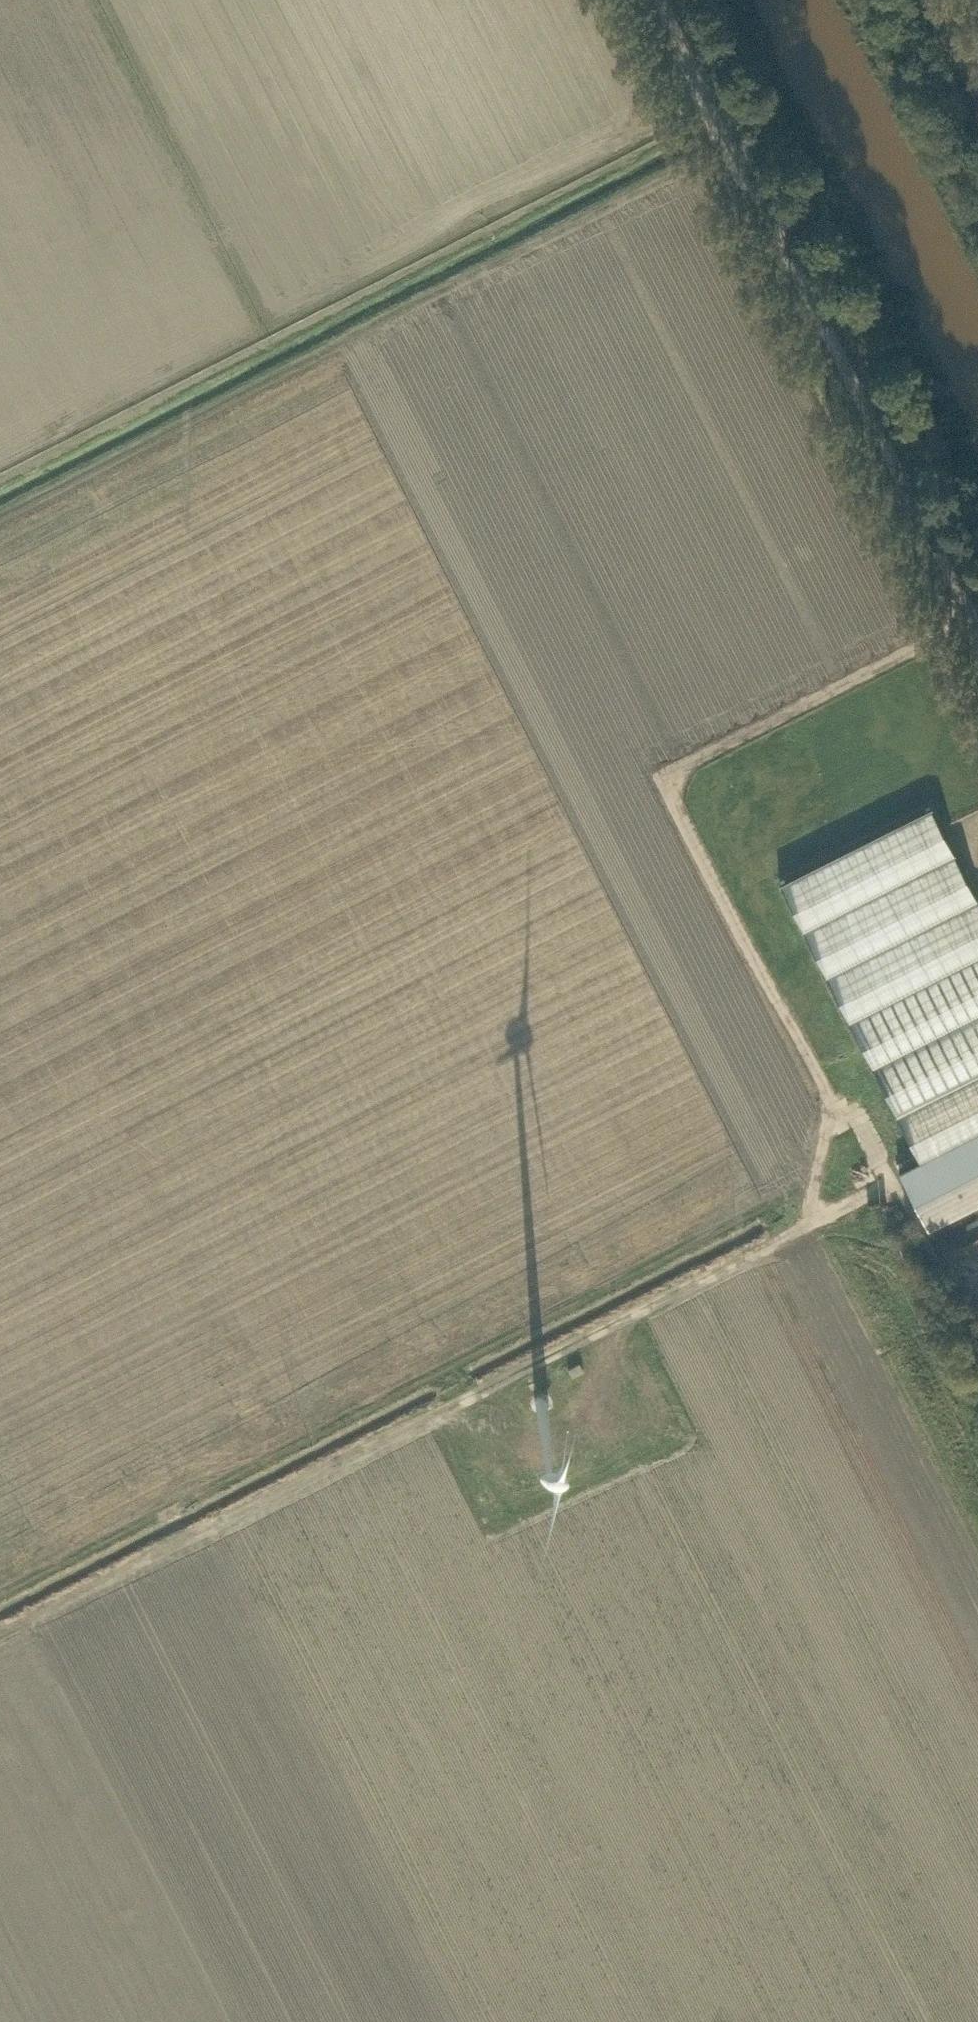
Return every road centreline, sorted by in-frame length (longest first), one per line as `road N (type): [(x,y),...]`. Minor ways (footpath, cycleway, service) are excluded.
road 1 (track): [(479,1391),(804,1228),(830,1104),(667,793),(675,768),(971,619)]
road 2 (unclassified): [(977,633),(658,0)]
road 3 (track): [(911,1217),(898,1193),(868,1196),(804,1228)]

